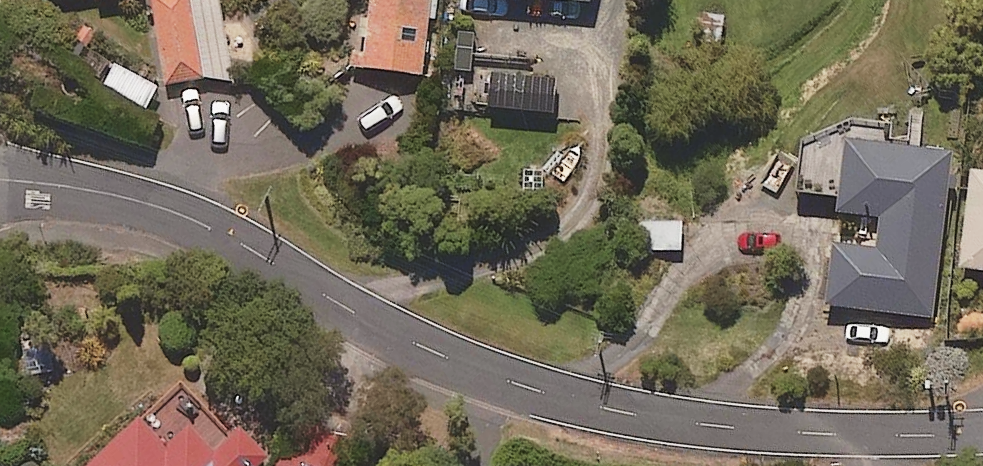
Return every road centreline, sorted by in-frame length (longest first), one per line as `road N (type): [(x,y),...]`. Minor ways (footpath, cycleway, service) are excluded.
road 1 (unclassified): [(982,431),(716,427),(569,400),(423,348),(159,205),(0,178)]

